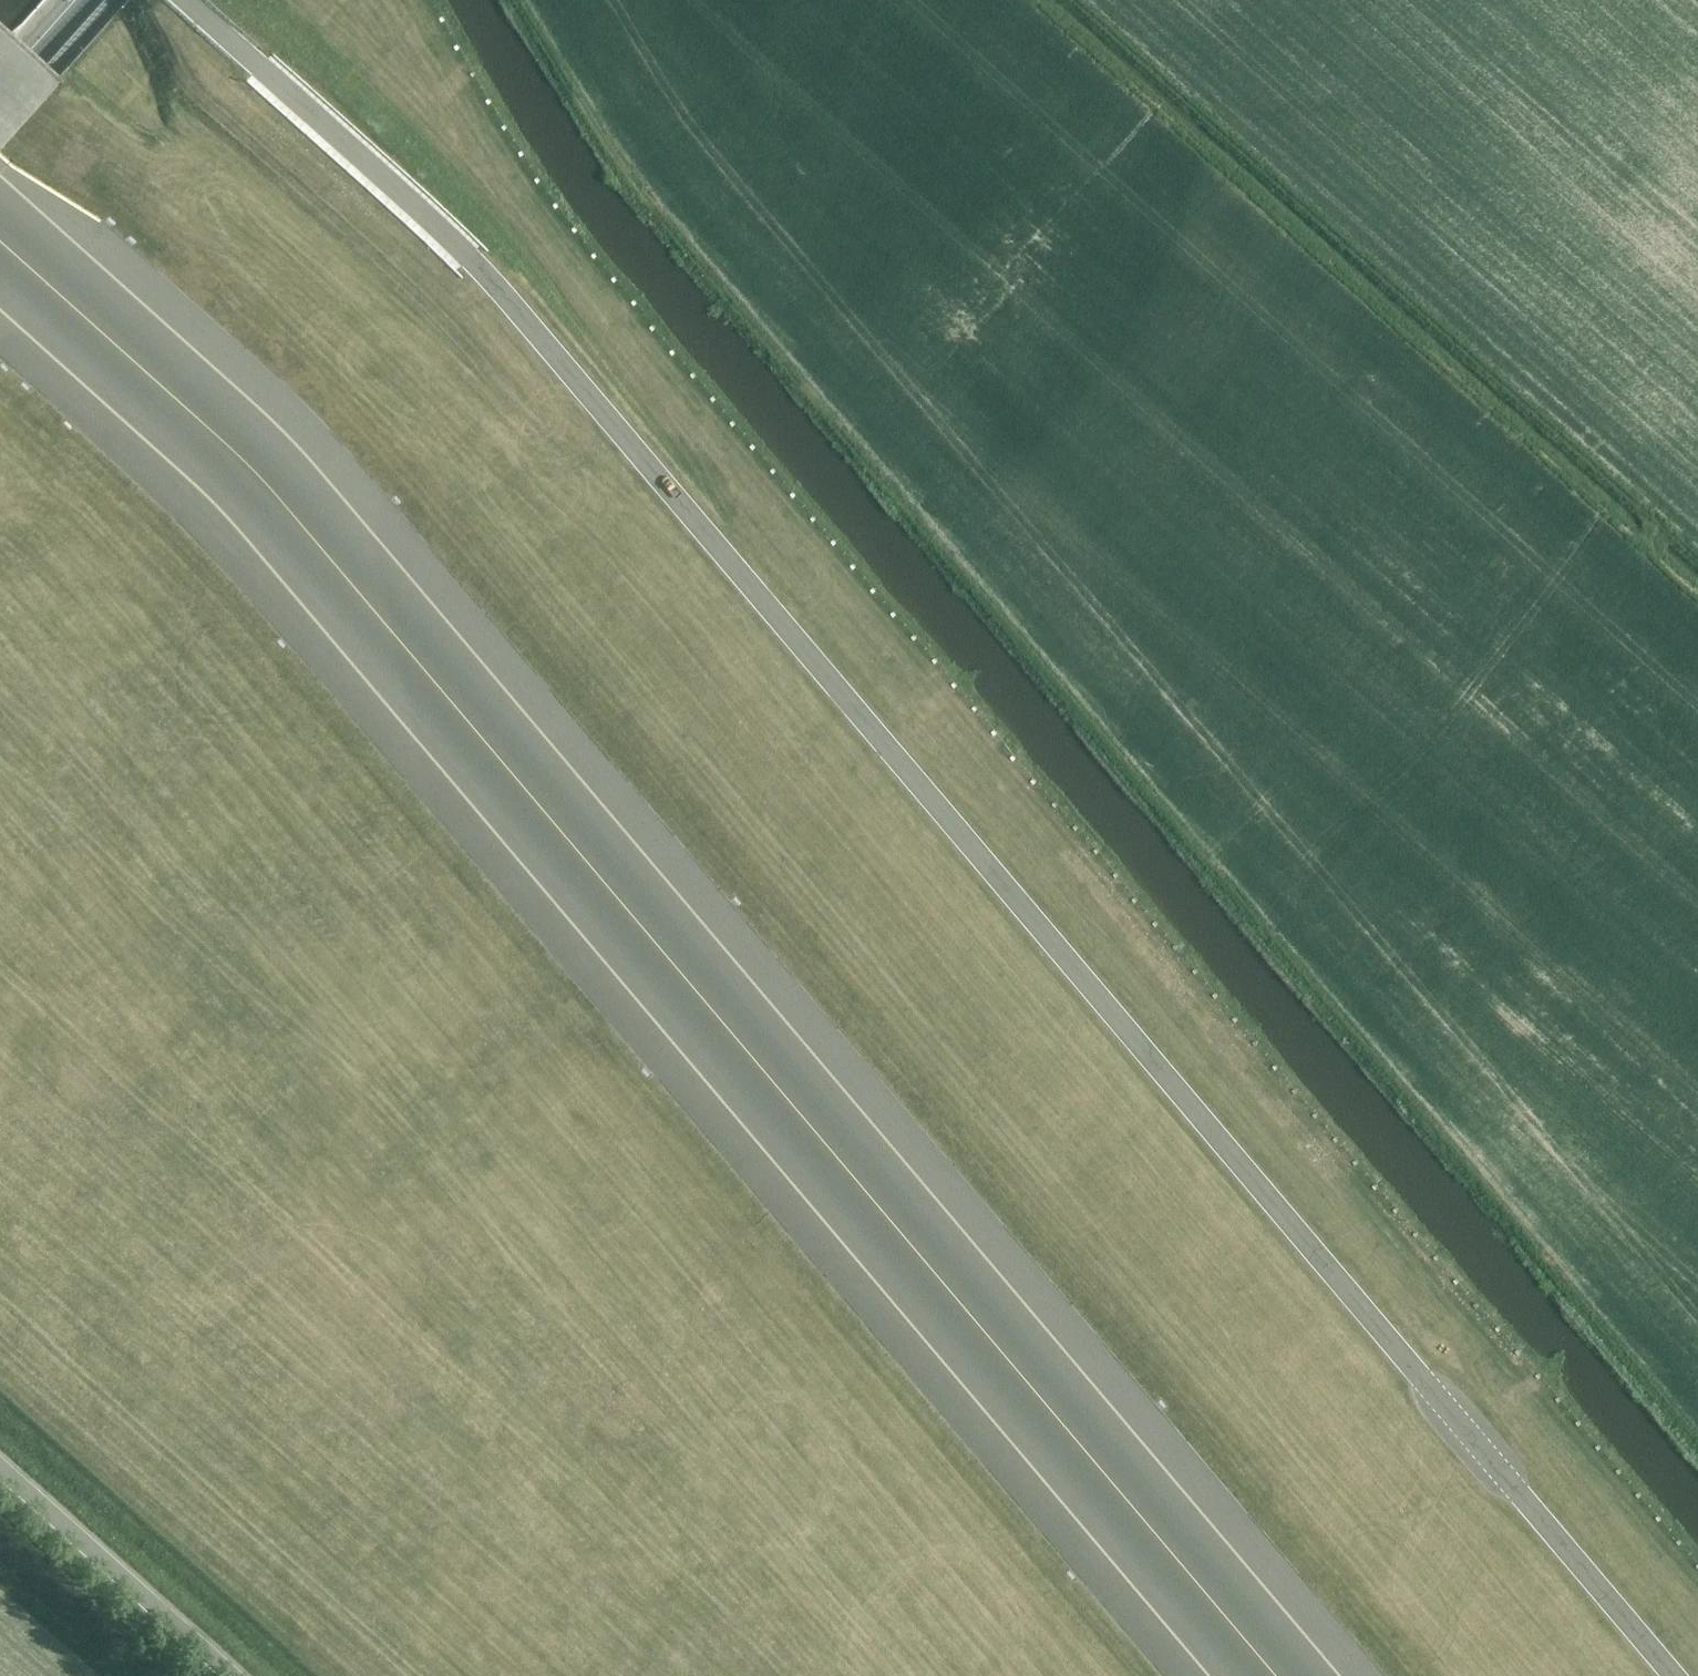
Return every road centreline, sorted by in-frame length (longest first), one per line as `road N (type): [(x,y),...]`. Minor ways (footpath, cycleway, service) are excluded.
road 1 (unclassified): [(234,1675),(0,1467)]

